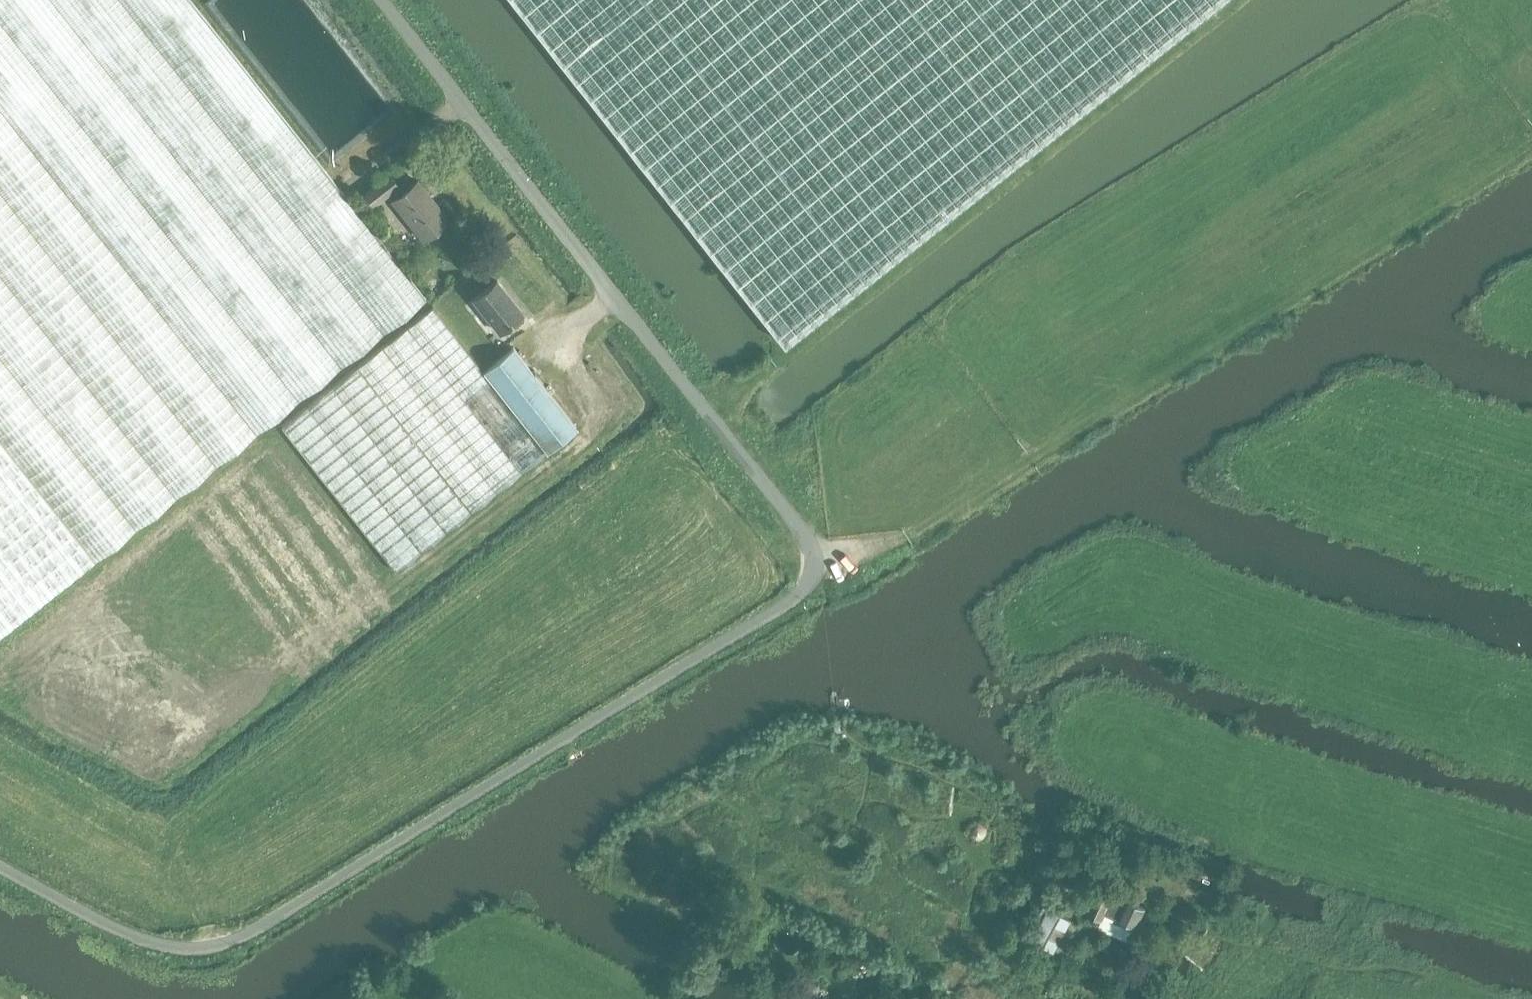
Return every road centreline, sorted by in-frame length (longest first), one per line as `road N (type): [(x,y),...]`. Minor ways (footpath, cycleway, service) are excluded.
road 1 (unclassified): [(0,868),(137,941),(172,952),(237,942),(800,598),(809,583),(813,551),(798,526),(382,0)]

